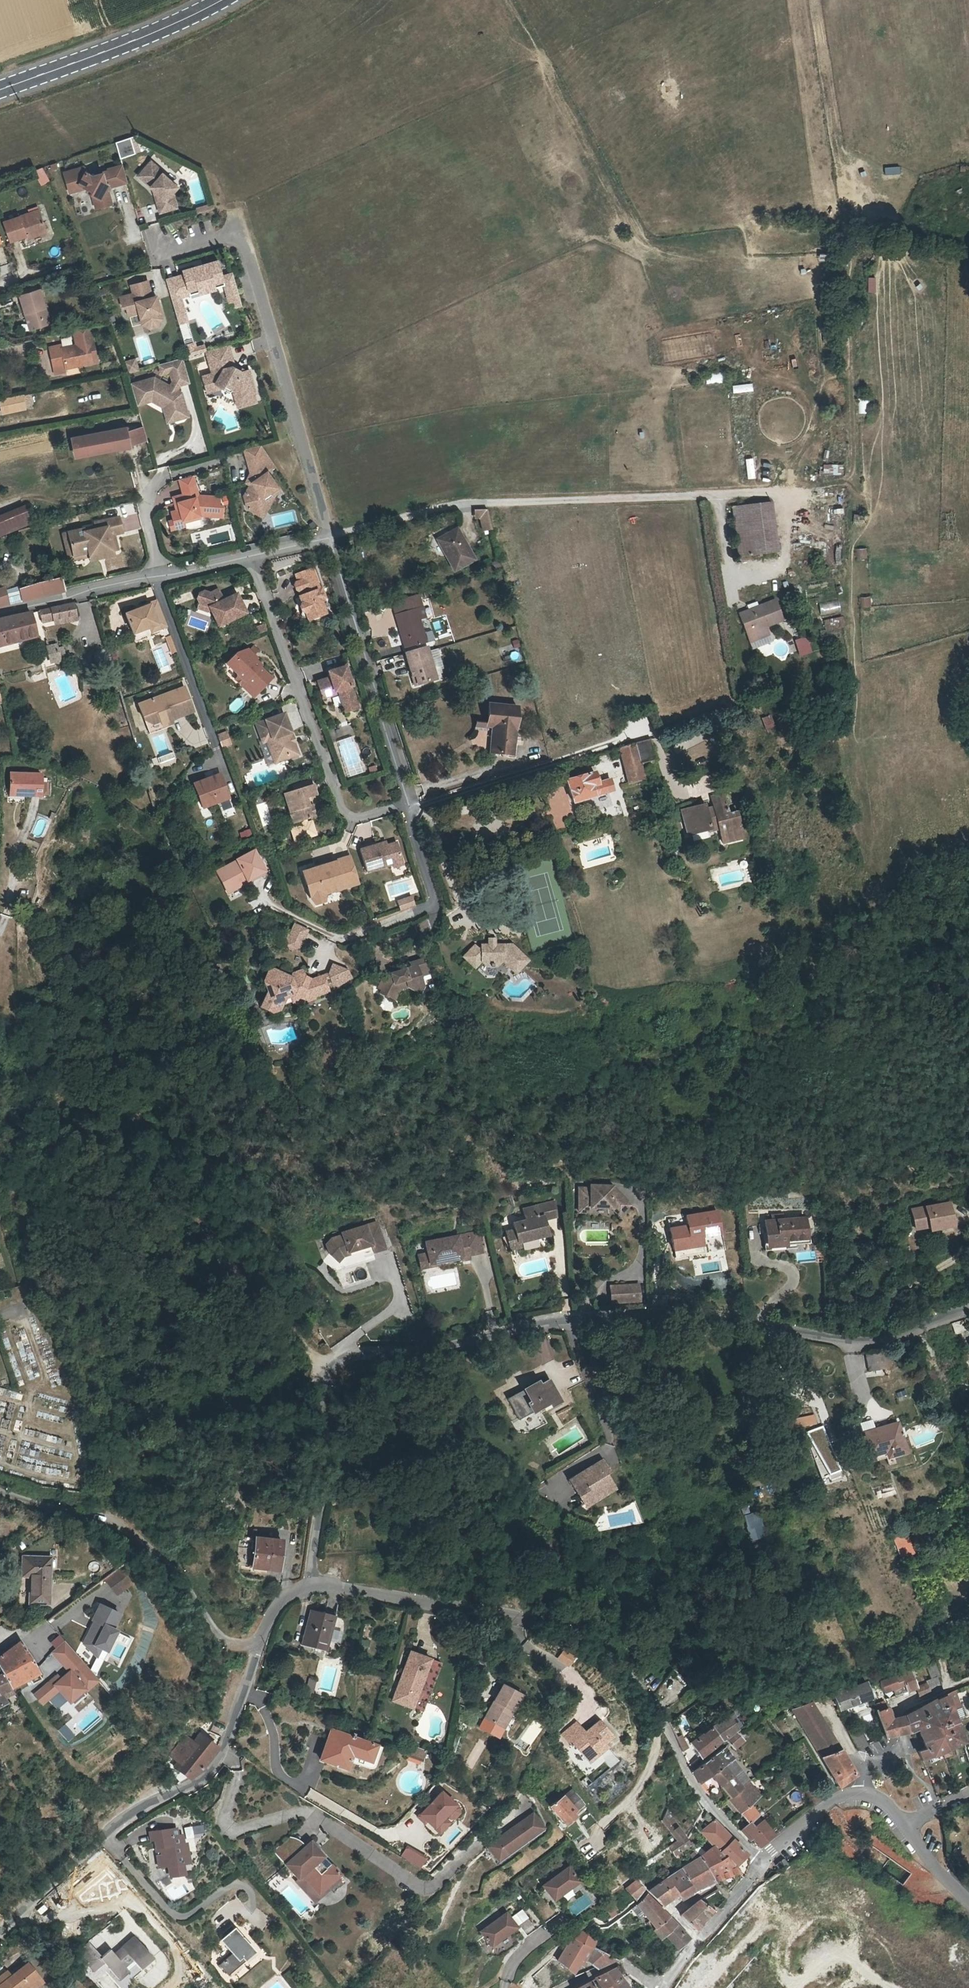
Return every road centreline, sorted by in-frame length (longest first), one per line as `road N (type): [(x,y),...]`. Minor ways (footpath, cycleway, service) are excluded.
road 1 (residential): [(313,1586),(325,1463),(319,1397),(323,1375),(337,1361),(661,1312),(862,1342),(968,1312)]
road 2 (residential): [(313,1586),(527,1620),(590,1645),(646,1692),(704,1798),(761,1862)]
road 3 (residential): [(328,537),(443,507),(801,492),(844,481)]
road 4 (residential): [(328,537),(242,234),(168,250)]
road 5 (residential): [(410,807),(367,811),(342,800),(247,555)]
road 6 (residential): [(258,1655),(213,1631),(186,1580),(138,1533),(0,1489)]
road 7 (residential): [(680,787),(647,731),(410,807)]
road 8 (residential): [(328,537),(410,807)]
road 9 (residential): [(258,1655),(201,1782),(104,1834)]
road 10 (track): [(844,481),(853,477),(847,244)]
road 11 (tertiary): [(223,0),(0,90)]
road 12 (residential): [(41,1894),(64,1915),(142,1906),(176,1954),(172,1987)]
road 13 (residential): [(410,807),(428,900),(344,939)]
road 14 (residential): [(155,575),(215,746)]
road 15 (residential): [(104,1834),(176,1913),(187,1915),(222,1893)]
road 16 (residential): [(0,611),(155,575)]
road 17 (residential): [(761,1862),(834,1798),(865,1793)]

